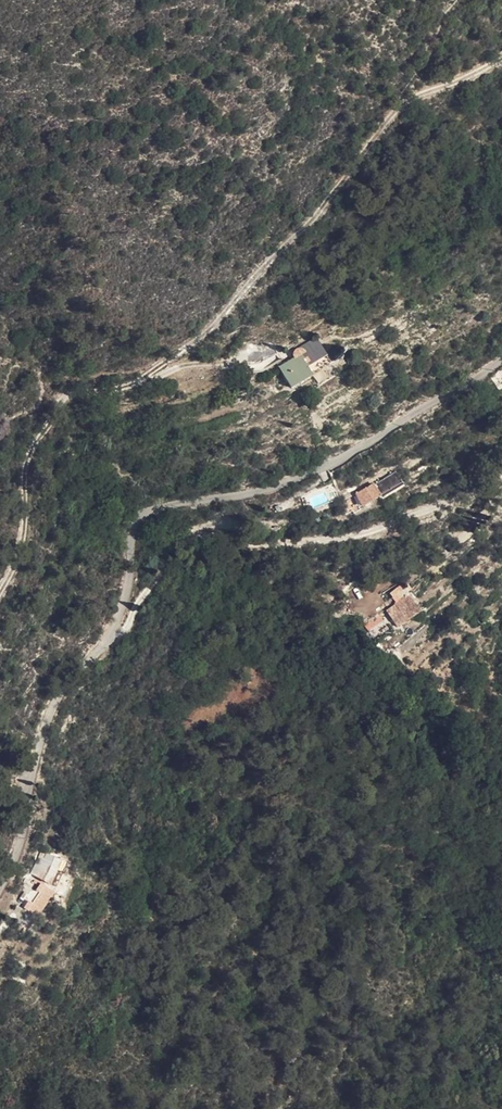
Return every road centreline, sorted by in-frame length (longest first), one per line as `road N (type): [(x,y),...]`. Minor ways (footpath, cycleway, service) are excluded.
road 1 (unclassified): [(501,361),(327,467),(269,490),(170,504),(138,517),(125,606),(51,708),(20,848),(0,889)]
road 2 (track): [(109,387),(137,381),(225,316),(313,224),(401,105)]
road 3 (track): [(0,589),(24,538),(26,461),(65,398),(109,387)]
road 4 (track): [(109,387),(257,359)]

